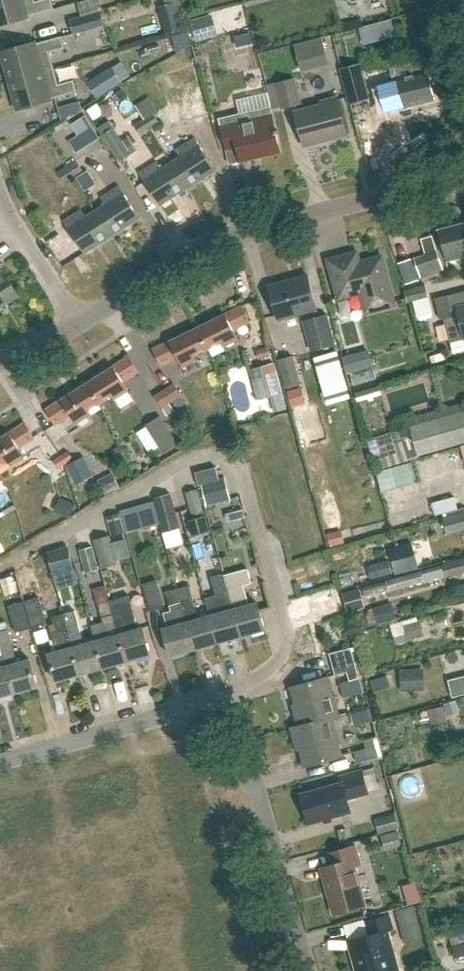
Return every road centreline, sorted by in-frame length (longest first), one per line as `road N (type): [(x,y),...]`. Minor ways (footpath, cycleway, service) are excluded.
road 1 (residential): [(306,970),(236,724),(222,710),(203,707),(0,764)]
road 2 (unclassified): [(79,321),(196,247),(463,177)]
road 3 (residential): [(79,321),(0,184)]

